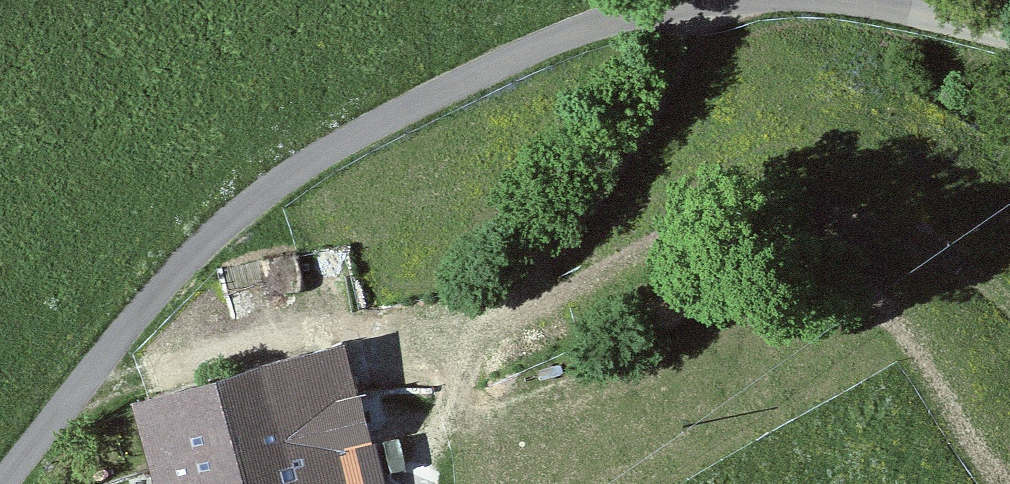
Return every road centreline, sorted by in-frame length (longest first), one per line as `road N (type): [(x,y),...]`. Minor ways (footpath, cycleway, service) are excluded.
road 1 (unclassified): [(7,483),(161,296),(236,219),(368,132),(521,60),(679,6),(722,1),(823,5),(1009,41)]
road 2 (track): [(435,449),(444,390),(472,332),(622,160),(722,1)]

